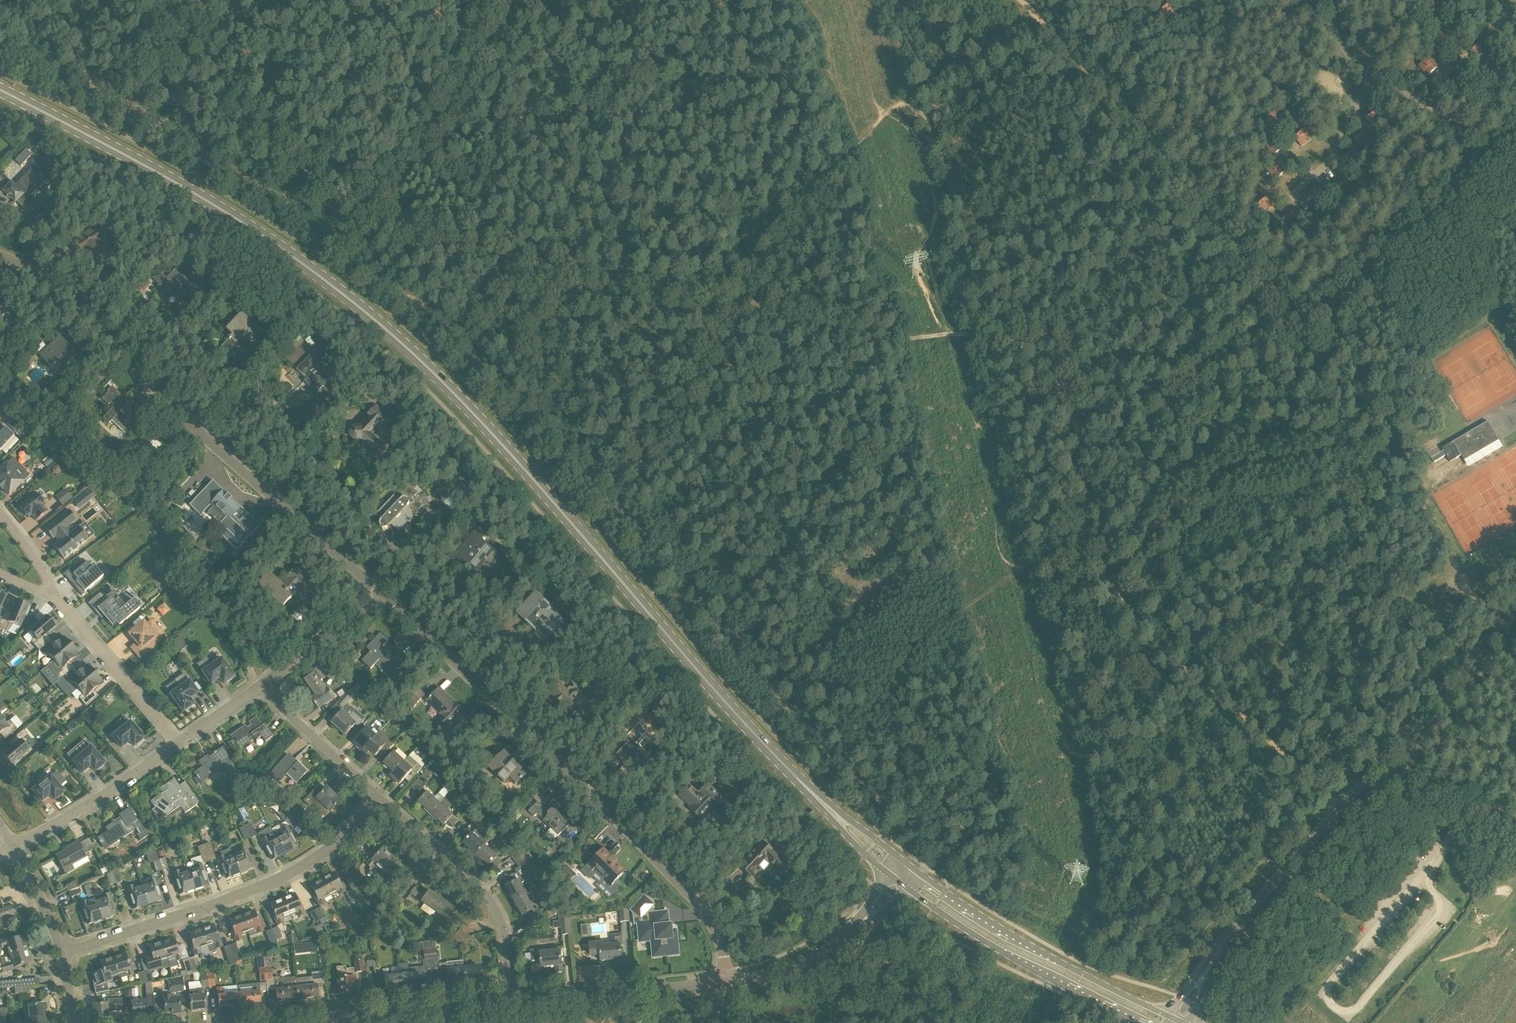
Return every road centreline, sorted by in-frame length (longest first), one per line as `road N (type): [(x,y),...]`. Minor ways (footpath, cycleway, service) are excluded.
road 1 (secondary): [(804,785),(494,435),(388,331),(258,233),(0,90)]
road 2 (track): [(736,302),(405,231),(304,170),(217,80)]
road 3 (unclassified): [(727,982),(718,934),(692,896),(386,597)]
road 4 (unclassified): [(386,597),(206,439),(74,301),(0,256)]
road 5 (track): [(1036,17),(1294,306)]
road 6 (residential): [(61,954),(301,869),(379,798)]
road 7 (track): [(1106,583),(1183,670),(1324,794)]
road 8 (track): [(1294,306),(1214,364),(1115,471),(1085,521)]
road 9 (track): [(1369,935),(1331,980),(1328,996),(1351,1017),(1449,906),(1421,881)]
road 10 (secondary): [(1173,1018),(1000,931),(919,876)]
road 11 (track): [(1374,564),(1382,418),(1333,341),(1294,306)]
road 12 (track): [(1106,583),(1247,530),(1342,570),(1374,564)]
road 13 (secondary): [(907,890),(1036,971),(1140,1022)]
road 14 (track): [(736,302),(807,197),(909,102)]
road 15 (unclassified): [(1515,610),(1339,809)]
road 16 (track): [(514,0),(463,87),(359,208)]
road 17 (residential): [(512,1005),(496,910),(379,798)]
road 18 (track): [(1161,989),(1324,794)]
road 19 (track): [(1085,521),(1065,387),(1035,355),(991,335)]
road 20 (track): [(947,334),(857,338),(736,302)]
road 21 (unclassified): [(512,1005),(727,982)]
road 22 (residential): [(14,848),(100,801),(178,744)]
road 23 (residential): [(178,744),(54,596)]
road 24 (unclassified): [(1220,948),(1339,809)]
road 25 (track): [(463,87),(487,101),(500,131),(474,250)]
road 26 (unclassified): [(340,1022),(512,1005)]
road 27 (residential): [(379,798),(261,686)]
road 28 (residential): [(261,686),(386,597)]
road 29 (track): [(909,102),(1036,17)]
road 30 (track): [(1450,685),(1393,622),(1374,564)]
road 31 (unclassified): [(727,982),(787,967),(845,941)]
road 32 (secondary): [(804,785),(889,874)]
road 33 (secondary): [(900,861),(804,785)]

